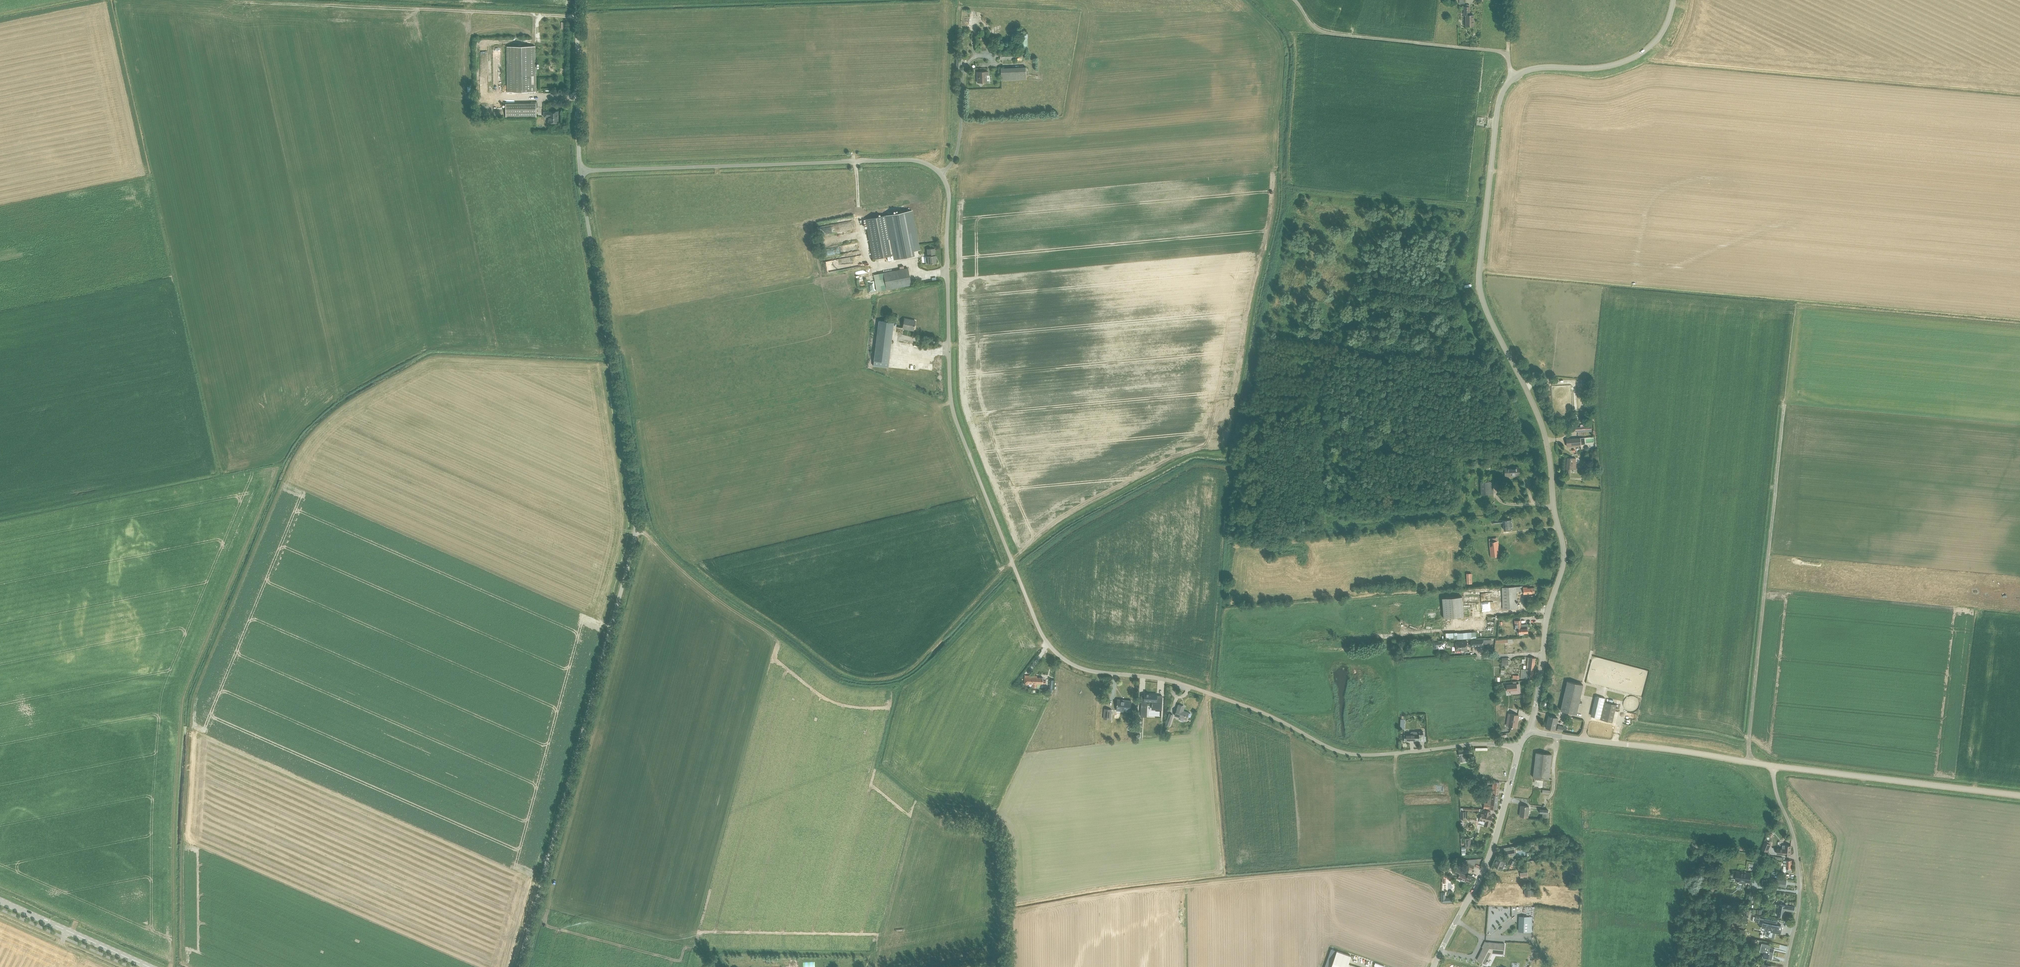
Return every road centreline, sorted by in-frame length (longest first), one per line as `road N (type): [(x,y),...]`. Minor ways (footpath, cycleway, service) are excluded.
road 1 (unclassified): [(1520,748),(1346,753),(1211,694),(1083,669),(1055,652),(1036,623),(953,410),(949,195),(940,173)]
road 2 (unclassified): [(520,966),(635,517),(580,170)]
road 3 (unclassified): [(1528,731),(1563,549),(1545,435),(1479,280),(1498,105),(1515,76)]
road 4 (unclassified): [(940,173),(906,160),(580,170)]
road 5 (track): [(1784,404),(1749,762)]
road 6 (unclassified): [(1515,76),(1500,51),(1321,31),(1295,0)]
road 7 (unclassified): [(1775,766),(1528,731)]
road 8 (unclassified): [(2019,795),(1775,766)]
road 9 (unclassified): [(1433,966),(1485,867),(1520,748)]
road 10 (unclassified): [(1785,966),(1800,892),(1775,766)]
road 11 (unclassified): [(1515,76),(1633,57),(1655,42),(1673,0)]
road 12 (unclassified): [(580,170),(576,0)]
road 13 (unclassified): [(150,966),(0,901)]

